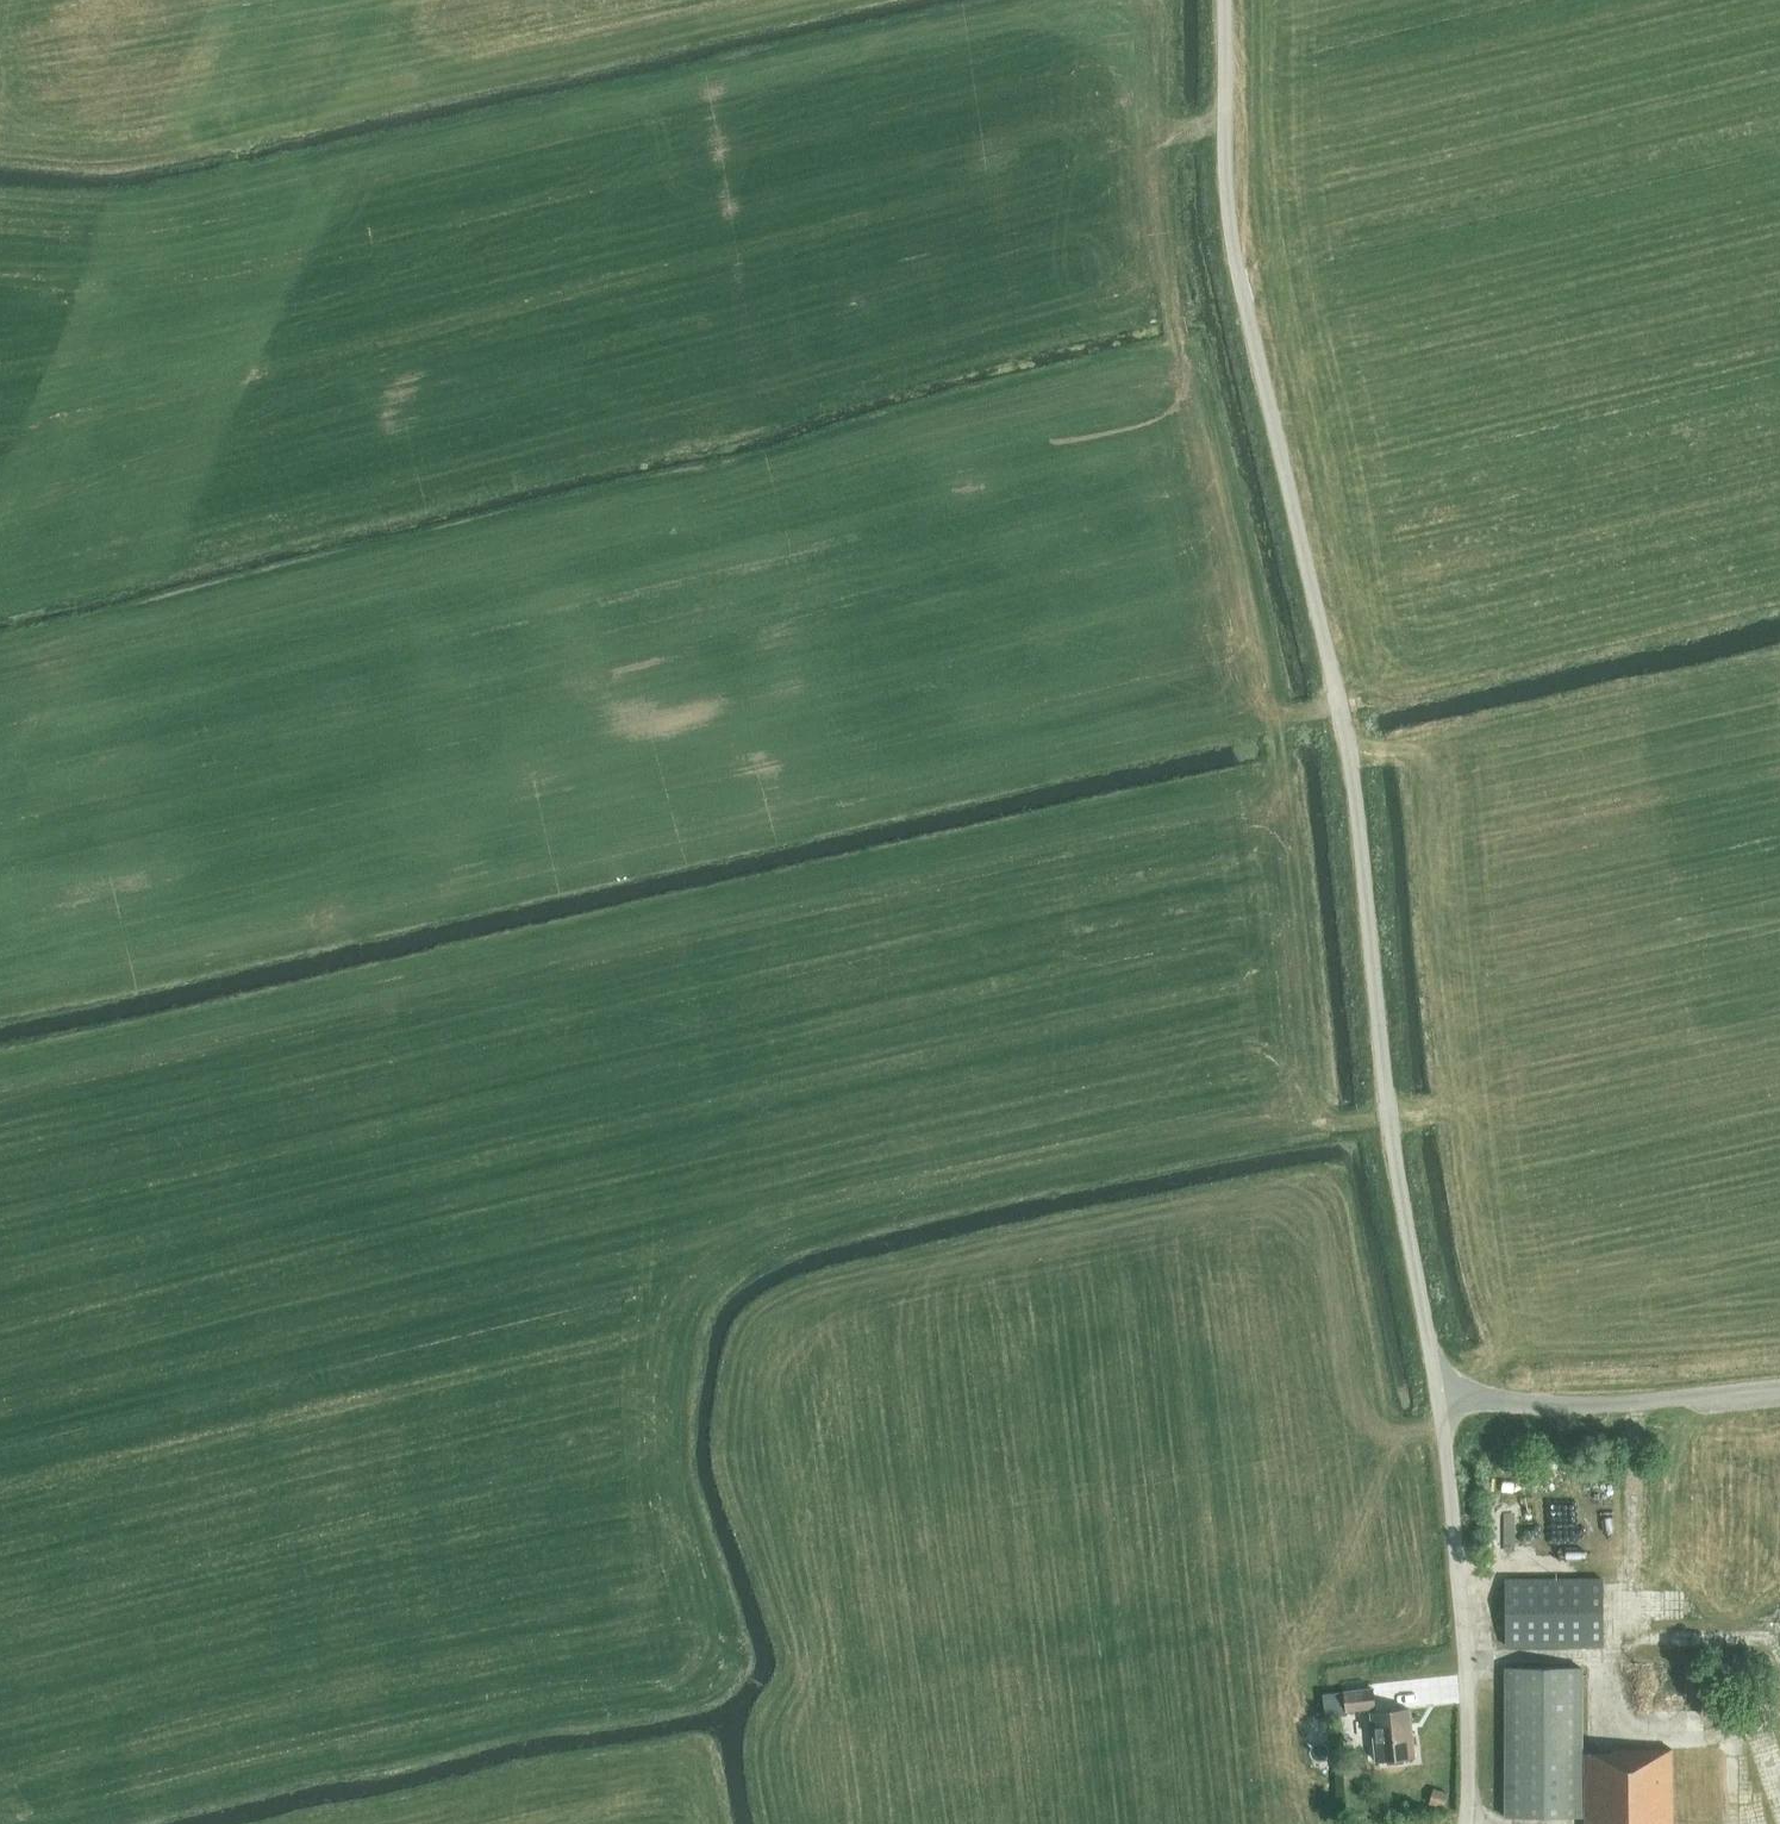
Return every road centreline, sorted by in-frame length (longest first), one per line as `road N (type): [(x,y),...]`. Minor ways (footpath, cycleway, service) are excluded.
road 1 (unclassified): [(1224,0),(1235,256),(1351,760),(1393,1138),(1437,1389),(1574,1405),(1779,1386)]
road 2 (track): [(1633,1402),(1625,1734)]
road 3 (track): [(1465,1658),(1624,1658)]

